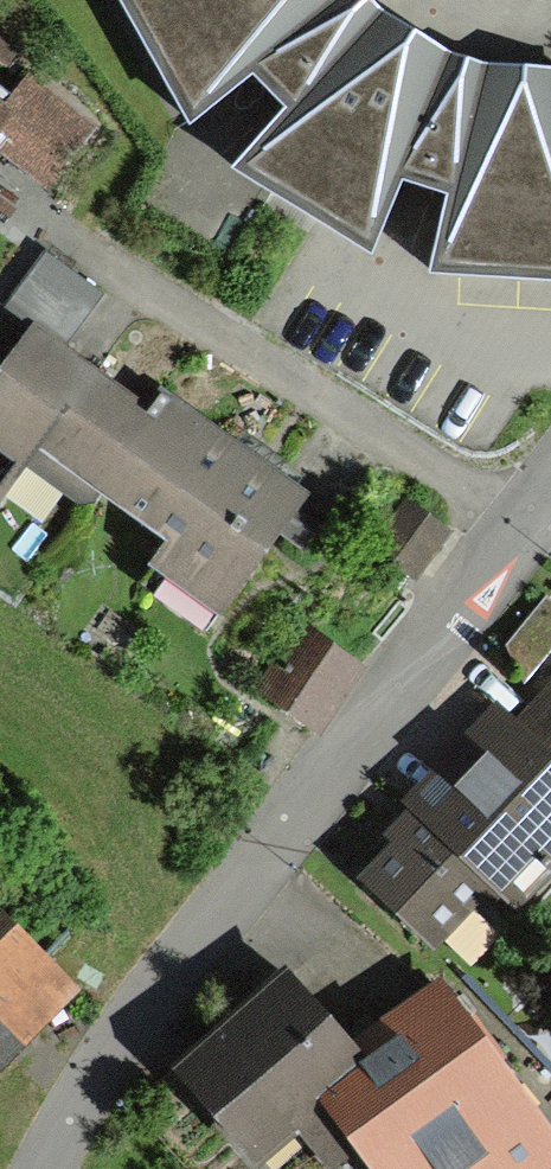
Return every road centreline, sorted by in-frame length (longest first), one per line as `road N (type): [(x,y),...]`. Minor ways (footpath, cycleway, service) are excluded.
road 1 (residential): [(550,476),(128,1017),(38,1168)]

